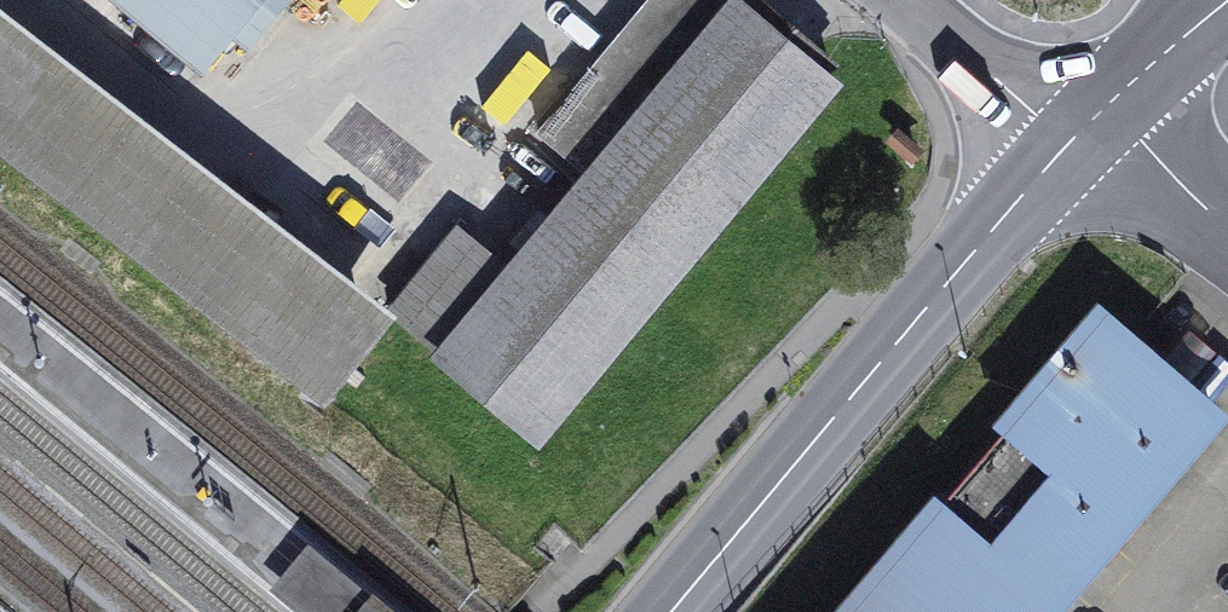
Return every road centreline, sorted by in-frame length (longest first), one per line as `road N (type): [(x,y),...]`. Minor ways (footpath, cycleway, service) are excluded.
road 1 (primary): [(1070,142),(668,611)]
road 2 (unclassified): [(901,0),(1070,142)]
road 3 (unclassified): [(1070,142),(1227,277)]
road 4 (primary): [(1214,0),(1070,142)]

